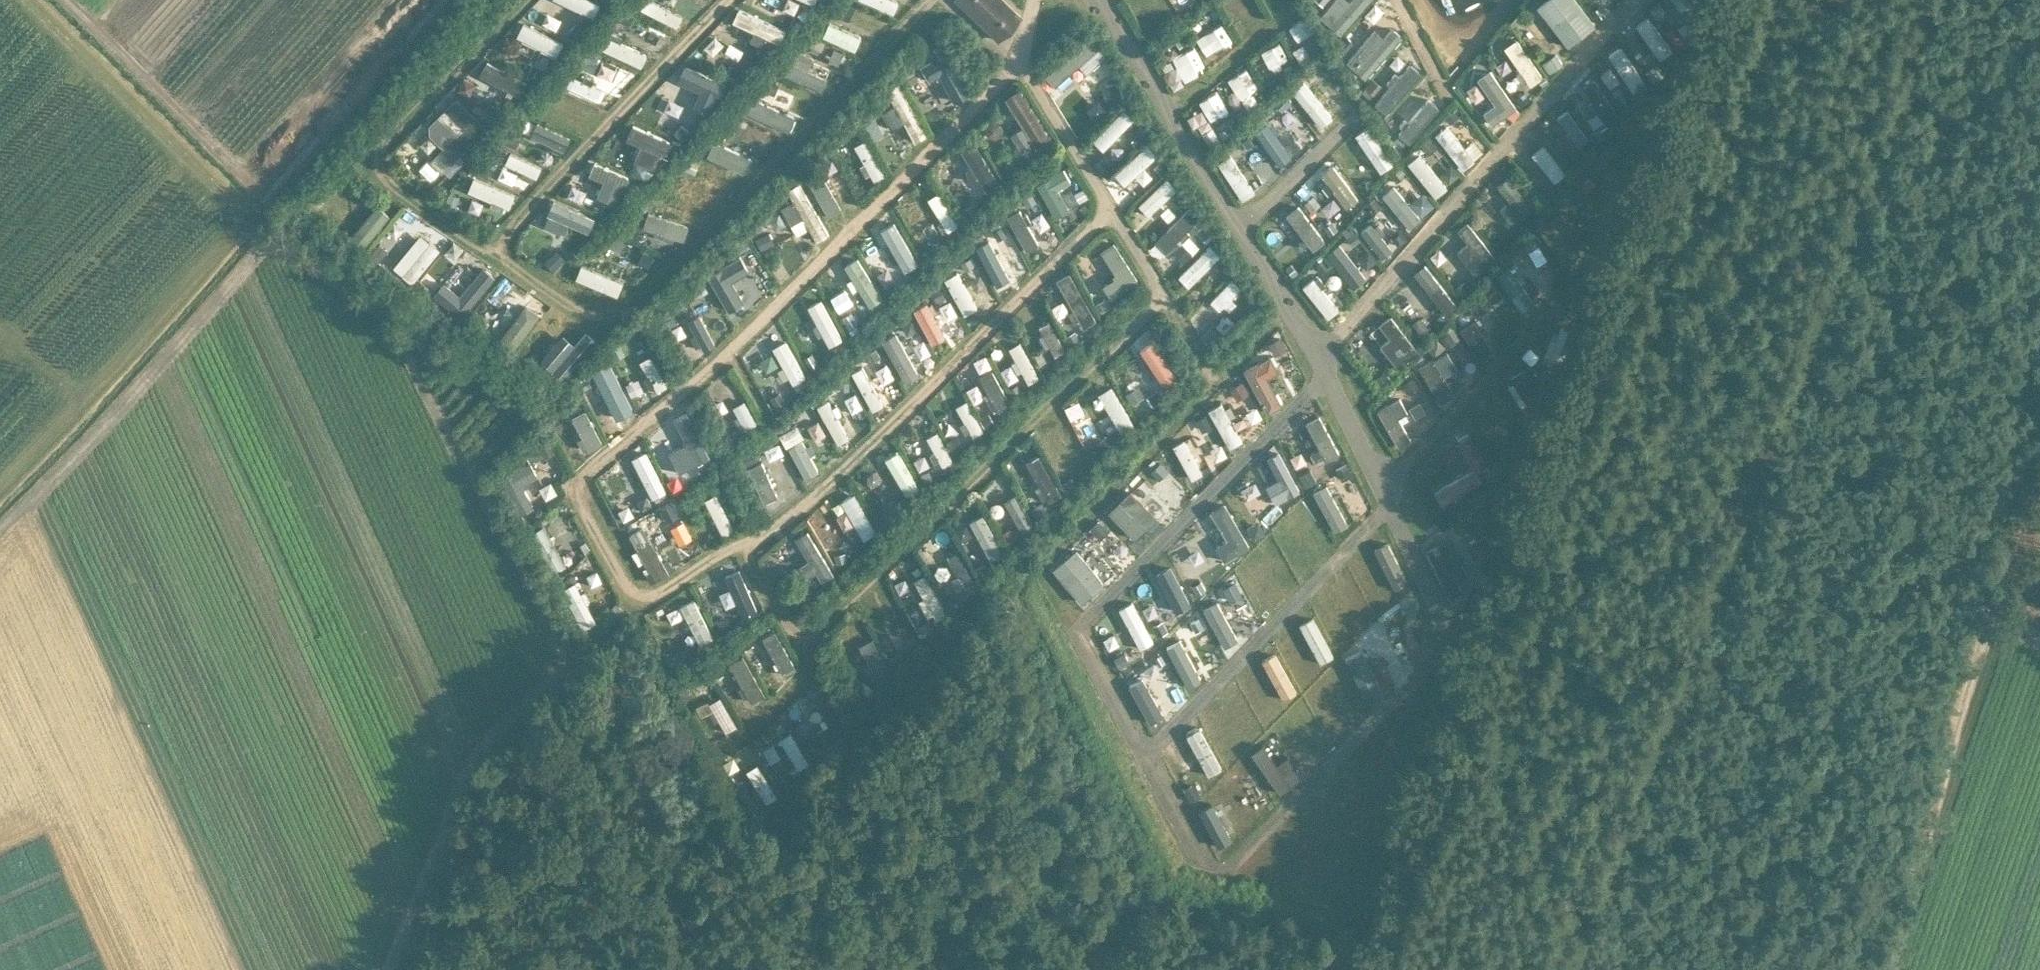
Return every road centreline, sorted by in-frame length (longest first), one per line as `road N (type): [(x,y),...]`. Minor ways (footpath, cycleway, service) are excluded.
road 1 (track): [(1740,0),(1443,806),(1374,969)]

